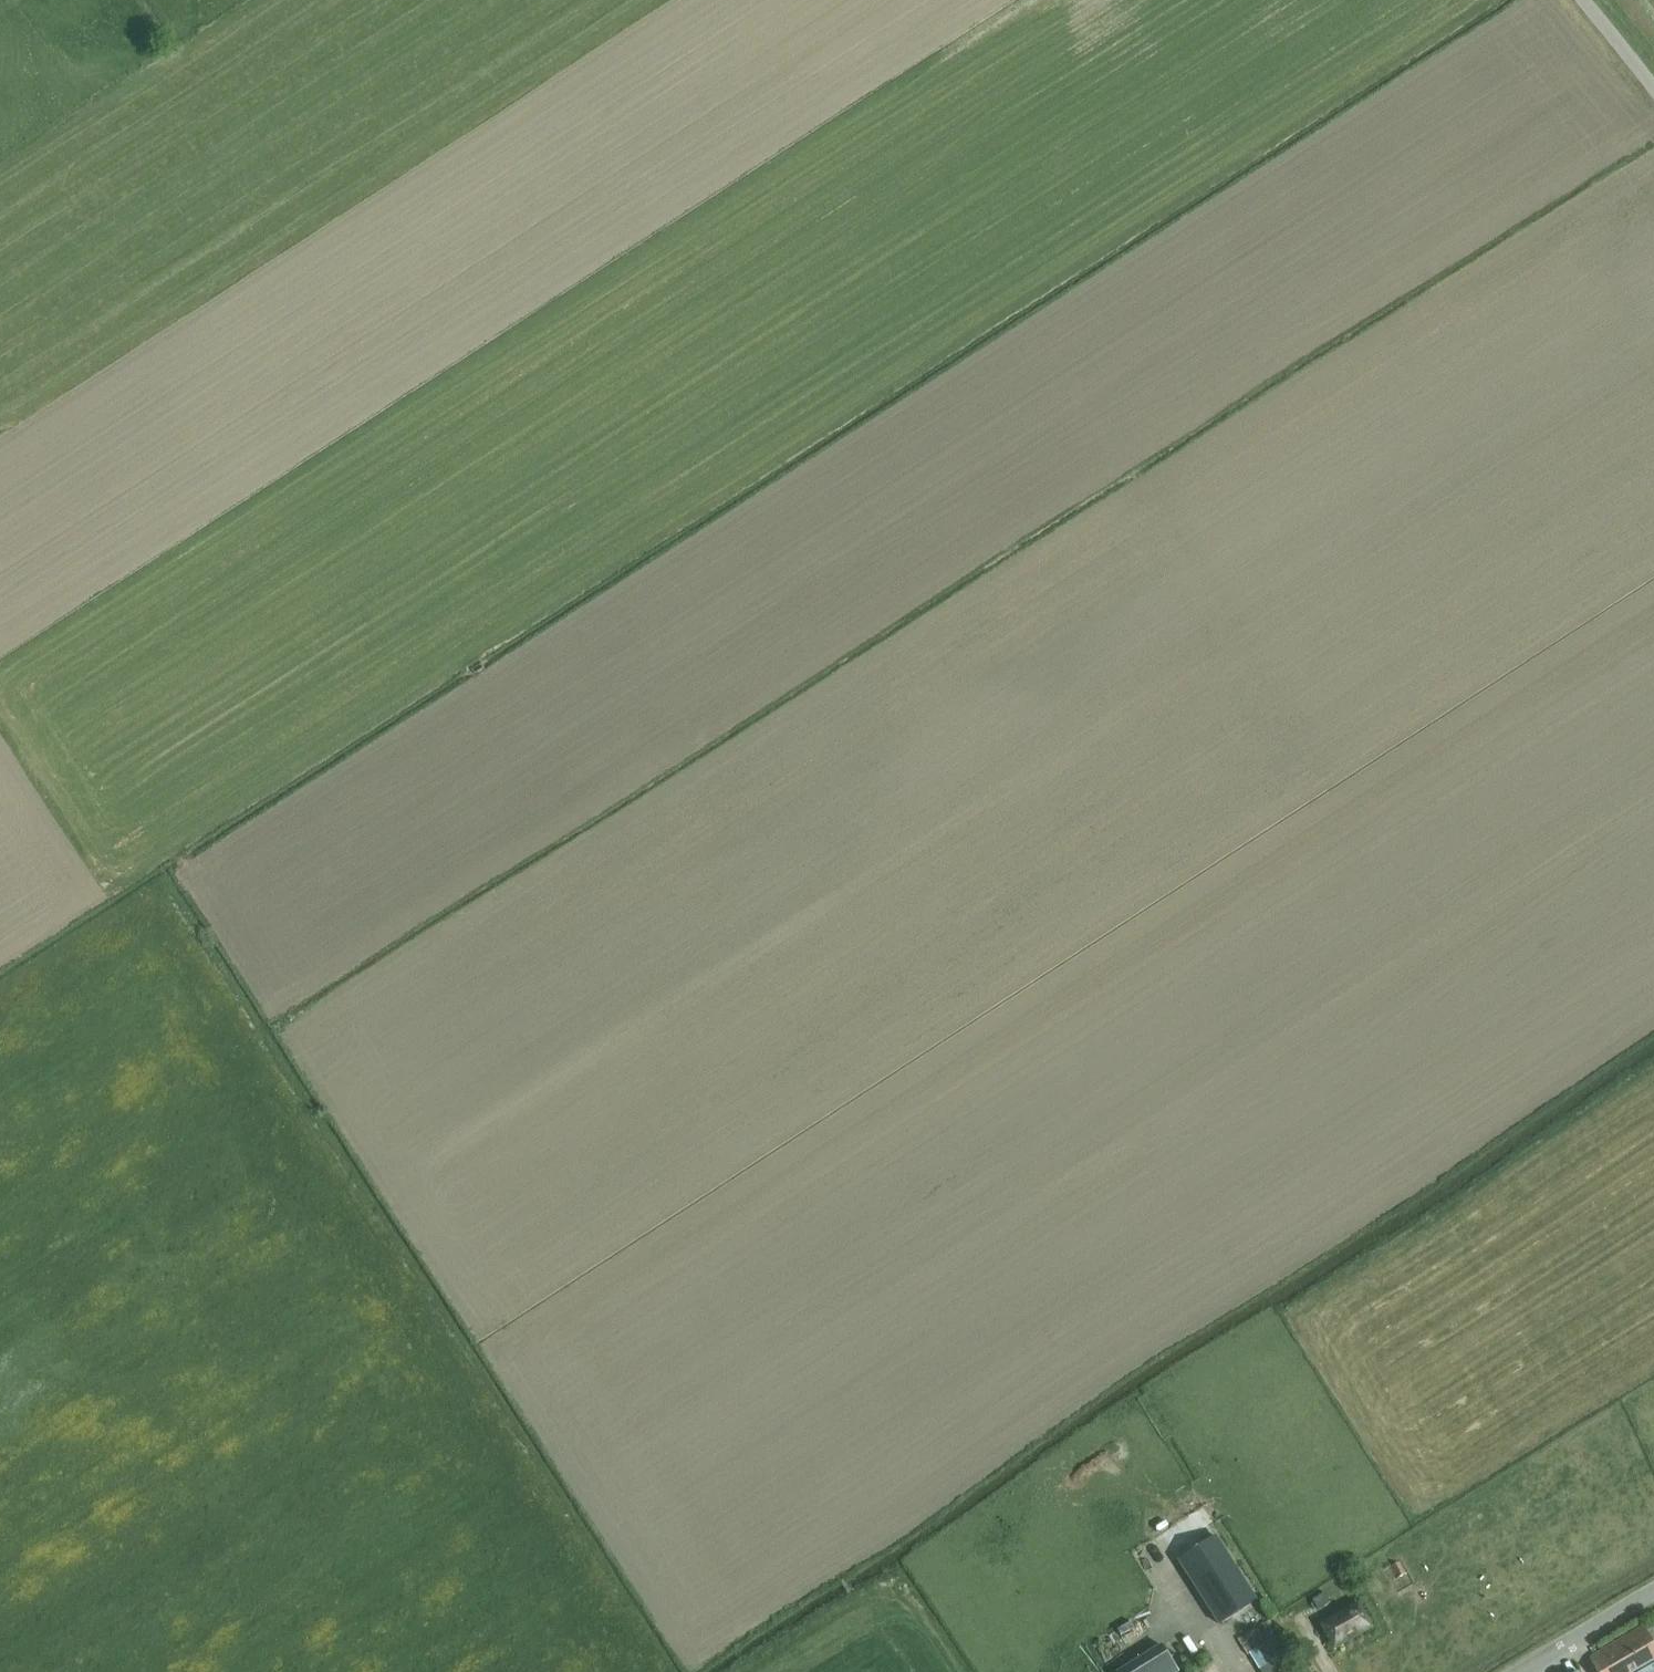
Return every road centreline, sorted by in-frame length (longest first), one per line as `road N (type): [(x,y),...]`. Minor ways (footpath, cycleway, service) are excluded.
road 1 (unclassified): [(1524,1671),(1653,1593)]

